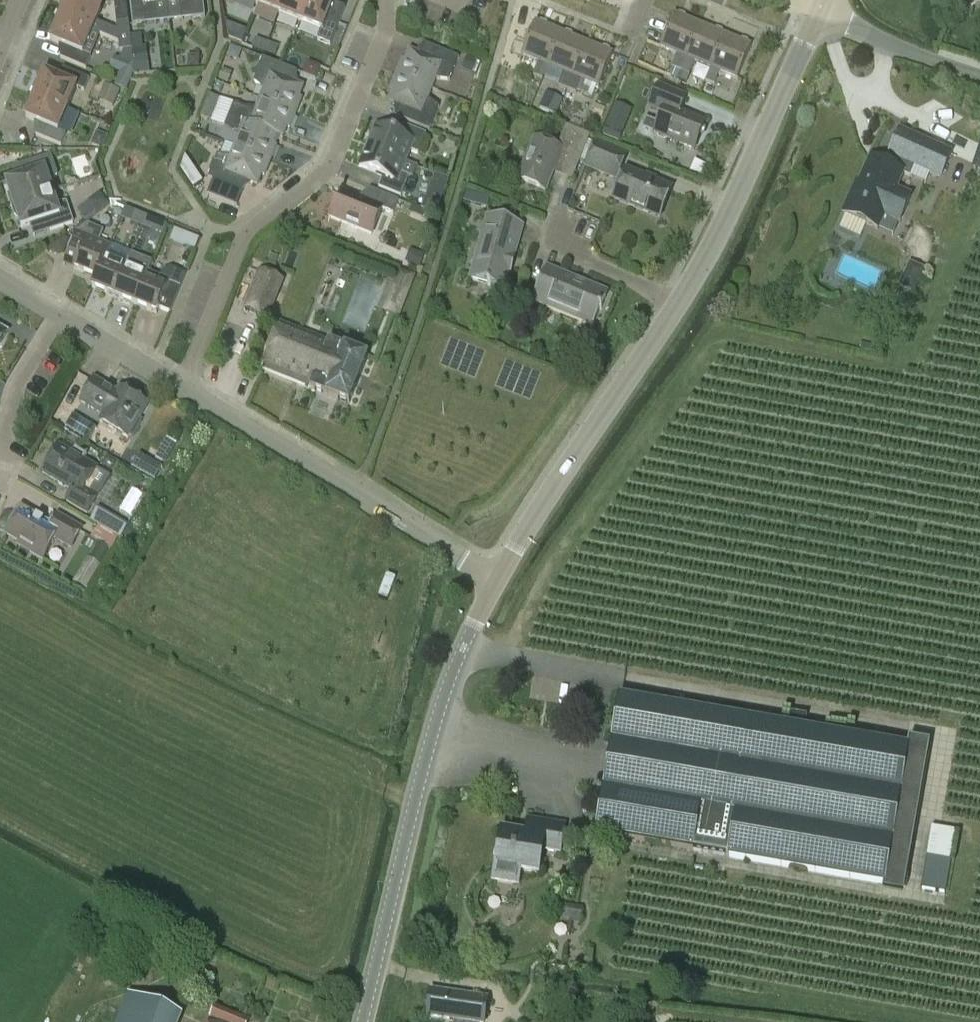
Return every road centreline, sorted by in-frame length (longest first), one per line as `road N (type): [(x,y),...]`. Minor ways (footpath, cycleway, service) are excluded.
road 1 (tertiary): [(364,1021),(427,737),(460,648),(496,583)]
road 2 (residential): [(181,388),(247,235),(332,164),(385,32),(383,0)]
road 3 (residential): [(496,583),(181,388)]
road 4 (tertiary): [(496,583),(564,466),(681,305)]
road 5 (tertiary): [(681,305),(738,196),(819,8)]
road 6 (unclassified): [(979,75),(900,49),(819,8)]
road 7 (residential): [(181,388),(60,313)]
road 8 (residential): [(60,313),(14,384),(0,437)]
road 9 (residential): [(681,305),(561,246)]

